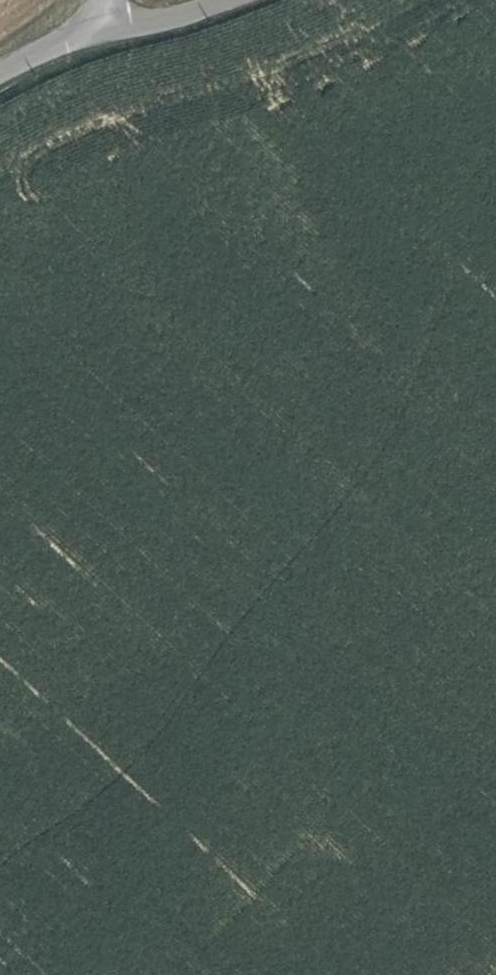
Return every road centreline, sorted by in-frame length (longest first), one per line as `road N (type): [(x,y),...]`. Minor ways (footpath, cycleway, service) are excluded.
road 1 (unclassified): [(109,9),(0,77)]

